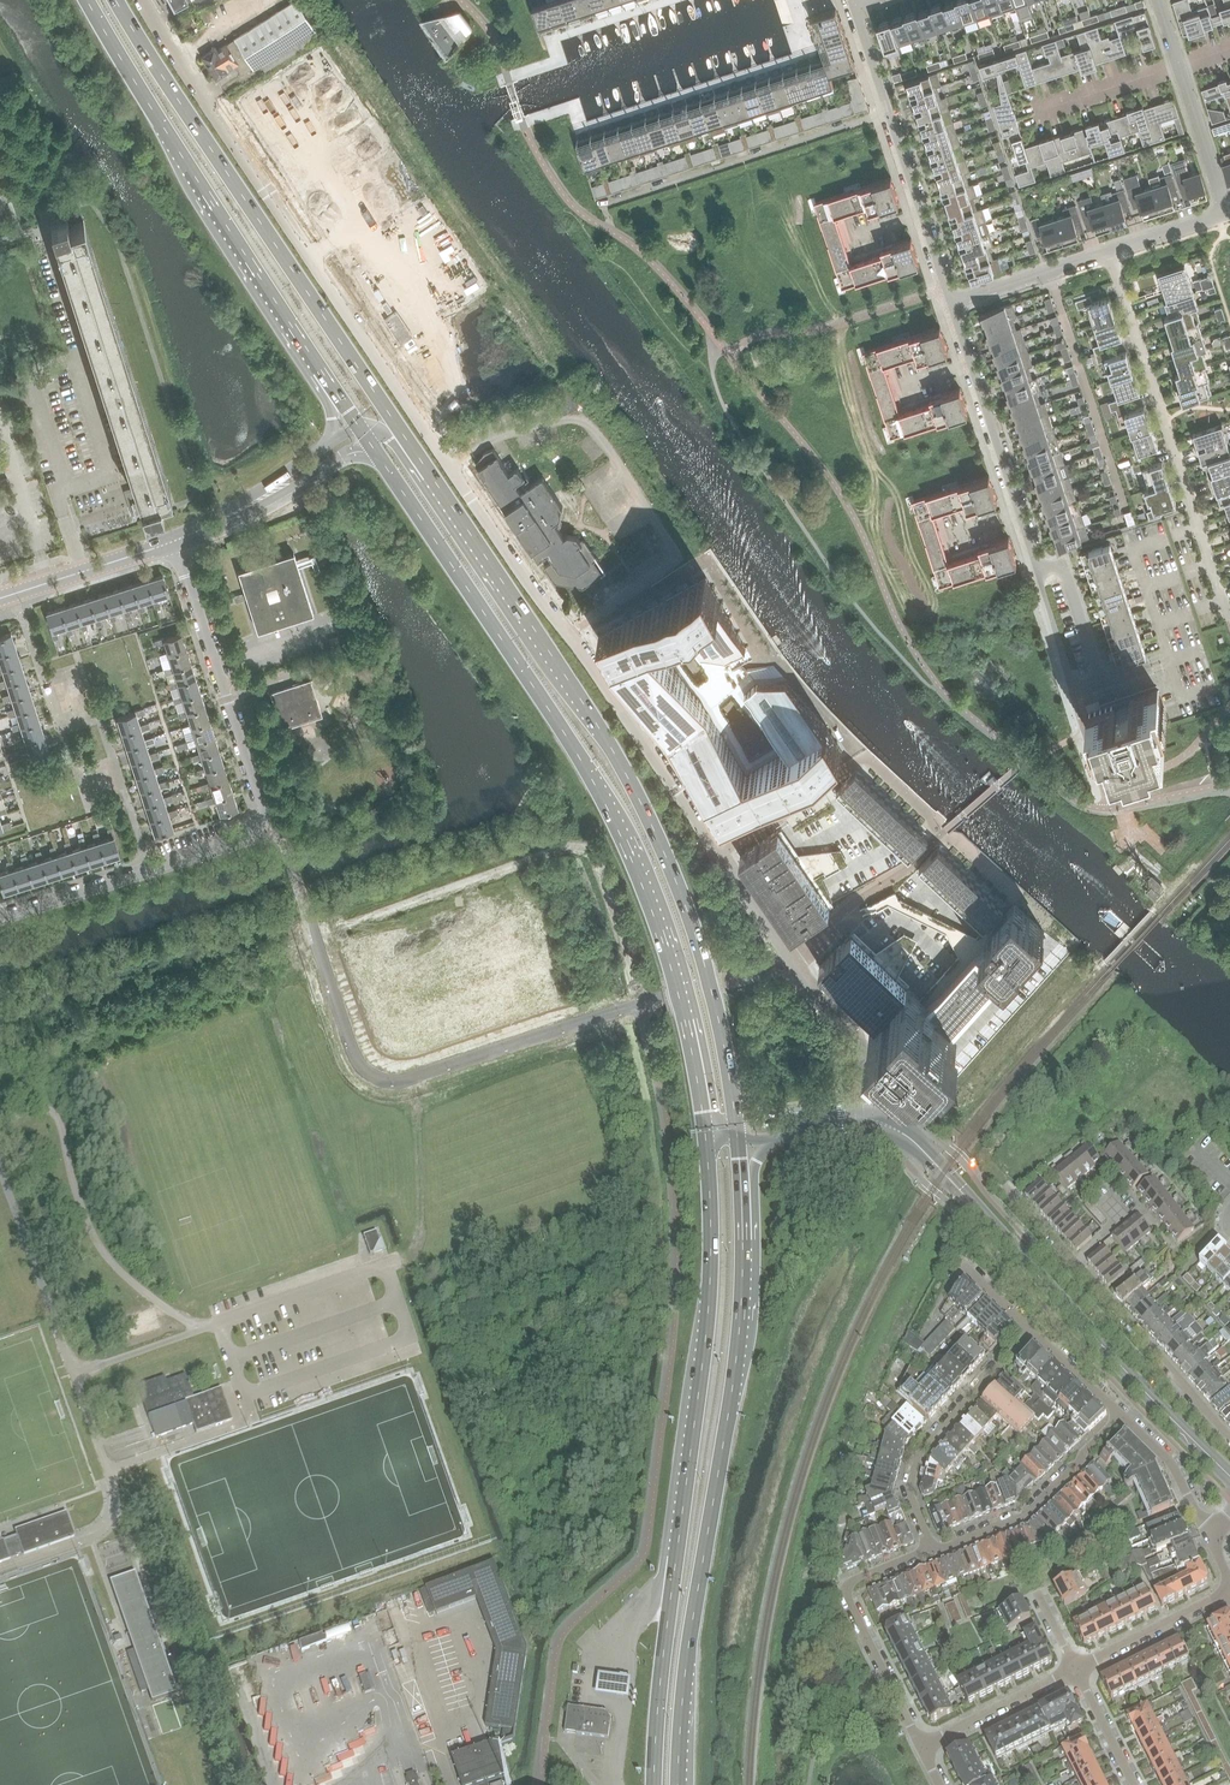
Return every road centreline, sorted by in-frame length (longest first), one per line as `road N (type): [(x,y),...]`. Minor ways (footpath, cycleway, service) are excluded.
road 1 (unclassified): [(864,1062),(849,1027),(790,962),(537,595),(142,0)]
road 2 (trunk): [(376,453),(572,746),(618,832),(666,952),(704,1133)]
road 3 (trunk): [(736,1122),(698,943),(647,817),(599,728),(431,476)]
road 4 (trunk): [(677,1784),(685,1667),(735,1364),(741,1209)]
road 5 (residential): [(0,915),(245,838),(261,825),(174,542)]
road 6 (trunk): [(431,476),(115,0)]
road 7 (secondary): [(897,1132),(1229,1476)]
road 8 (trunk): [(86,0),(320,369)]
road 9 (trunk): [(704,1133),(708,1306),(677,1554)]
road 10 (residential): [(1112,254),(1229,622)]
road 11 (residential): [(948,301),(849,9)]
road 12 (residential): [(1036,575),(948,301)]
road 13 (residential): [(930,1549),(909,1494),(916,1458),(1033,1330)]
road 14 (residential): [(921,1748),(849,1590),(856,1579),(930,1549)]
road 15 (residential): [(930,1549),(1022,1515),(1121,1415)]
road 16 (residential): [(1229,1438),(1074,1265)]
road 17 (trunk): [(677,1554),(653,1784)]
road 18 (tertiary): [(0,598),(174,542)]
road 19 (residential): [(1074,1668),(1229,1591)]
road 20 (residential): [(921,1748),(1074,1668)]
road 21 (residential): [(1112,254),(948,301)]
road 22 (residential): [(1179,66),(1228,215)]
road 23 (residential): [(1103,683),(1074,693),(1036,575)]
road 24 (residential): [(1179,66),(1033,114)]
road 25 (residential): [(1209,1537),(1174,1466),(1121,1415)]
road 26 (residential): [(1036,575),(1062,566),(1103,683)]
road 27 (tertiary): [(251,504),(347,454),(376,453)]
road 28 (residential): [(1134,1784),(1074,1668)]
road 29 (secondary): [(863,1114),(736,1122)]
road 30 (residential): [(1228,215),(1112,254)]
road 31 (residential): [(1121,1415),(1033,1330)]

